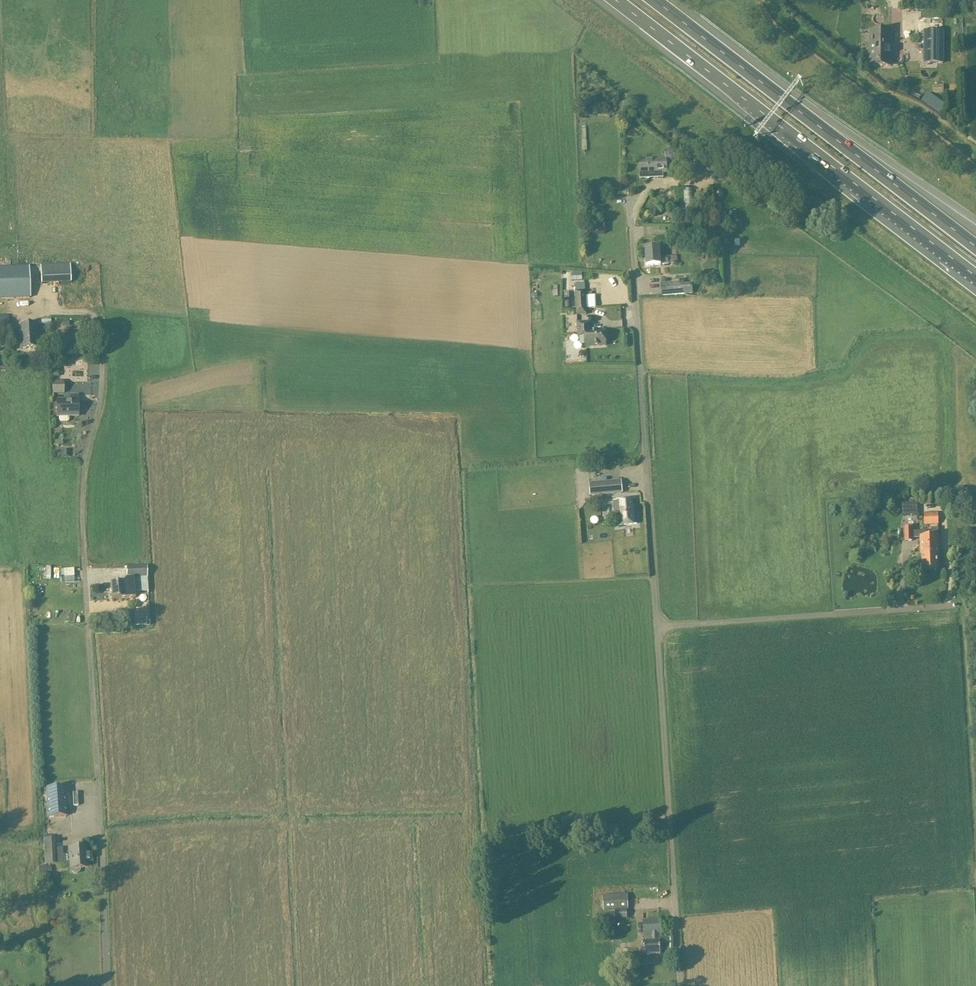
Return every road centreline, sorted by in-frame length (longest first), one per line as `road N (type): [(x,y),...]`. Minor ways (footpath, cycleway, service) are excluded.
road 1 (unclassified): [(680,985),(632,230)]
road 2 (unclassified): [(107,985),(83,454)]
road 3 (motorway): [(616,0),(975,277)]
road 4 (motorway): [(975,247),(654,0)]

